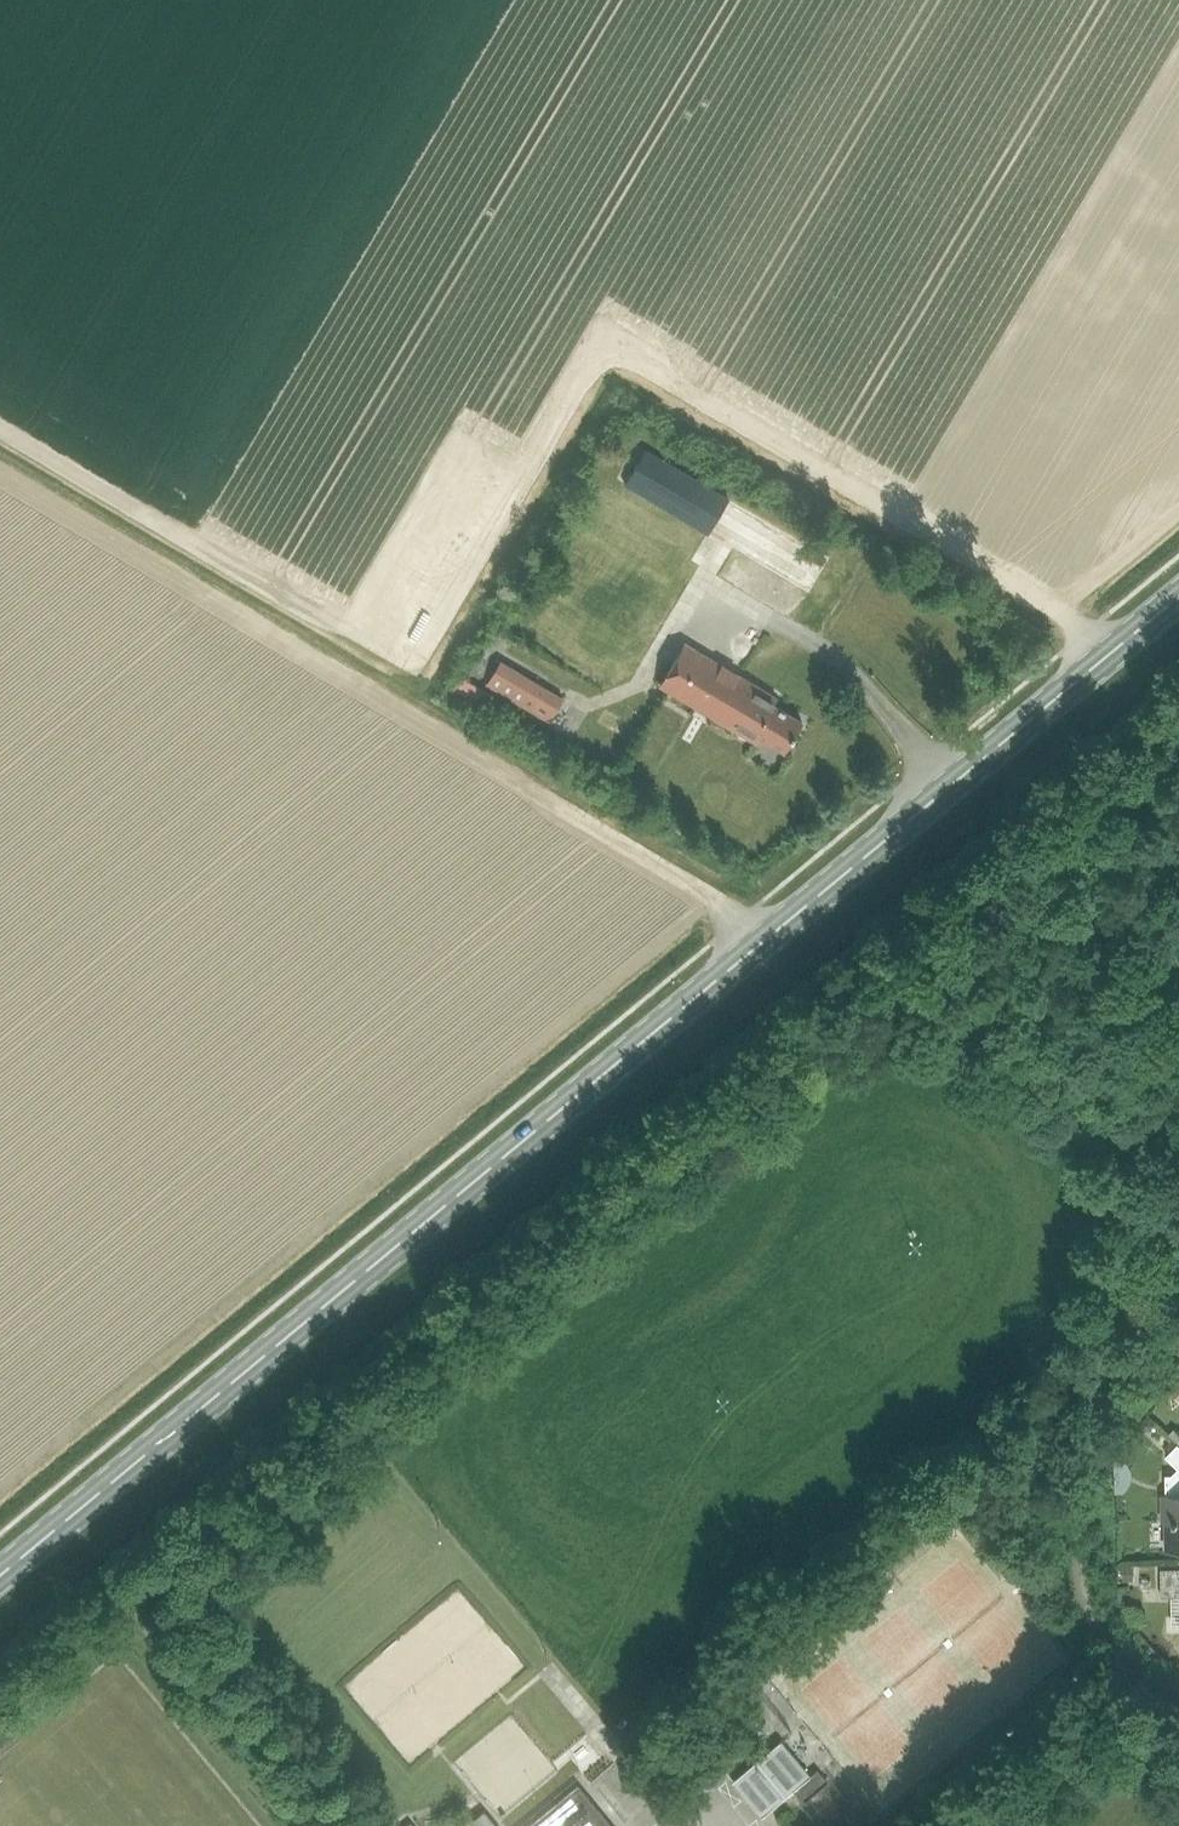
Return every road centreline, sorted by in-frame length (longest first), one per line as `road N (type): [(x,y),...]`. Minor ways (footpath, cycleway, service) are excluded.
road 1 (primary): [(0,1576),(1178,597)]

